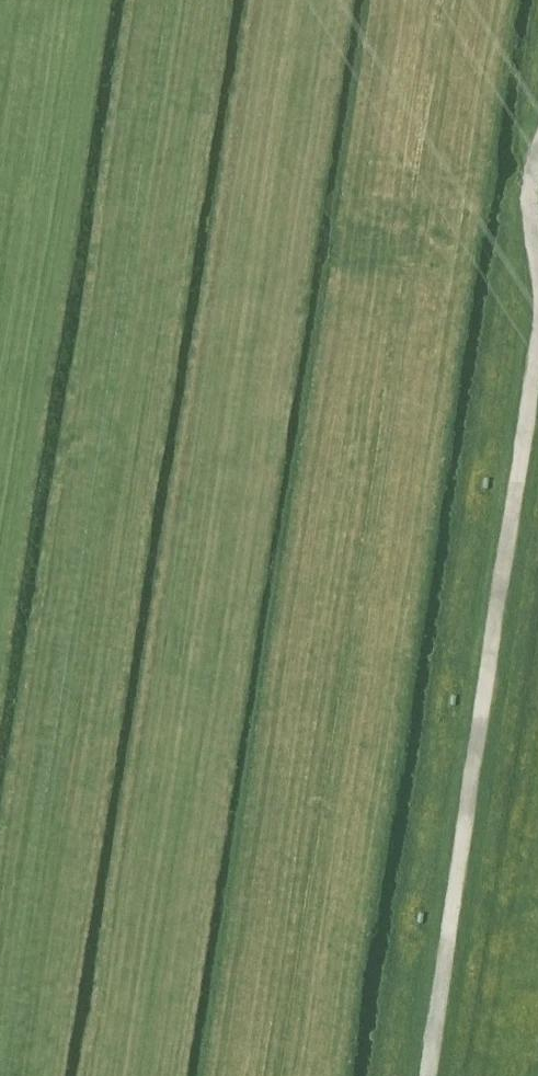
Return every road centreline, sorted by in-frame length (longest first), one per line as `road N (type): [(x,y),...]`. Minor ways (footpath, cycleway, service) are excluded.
road 1 (track): [(12,1075),(179,0)]
road 2 (track): [(537,205),(528,369),(434,1075)]

